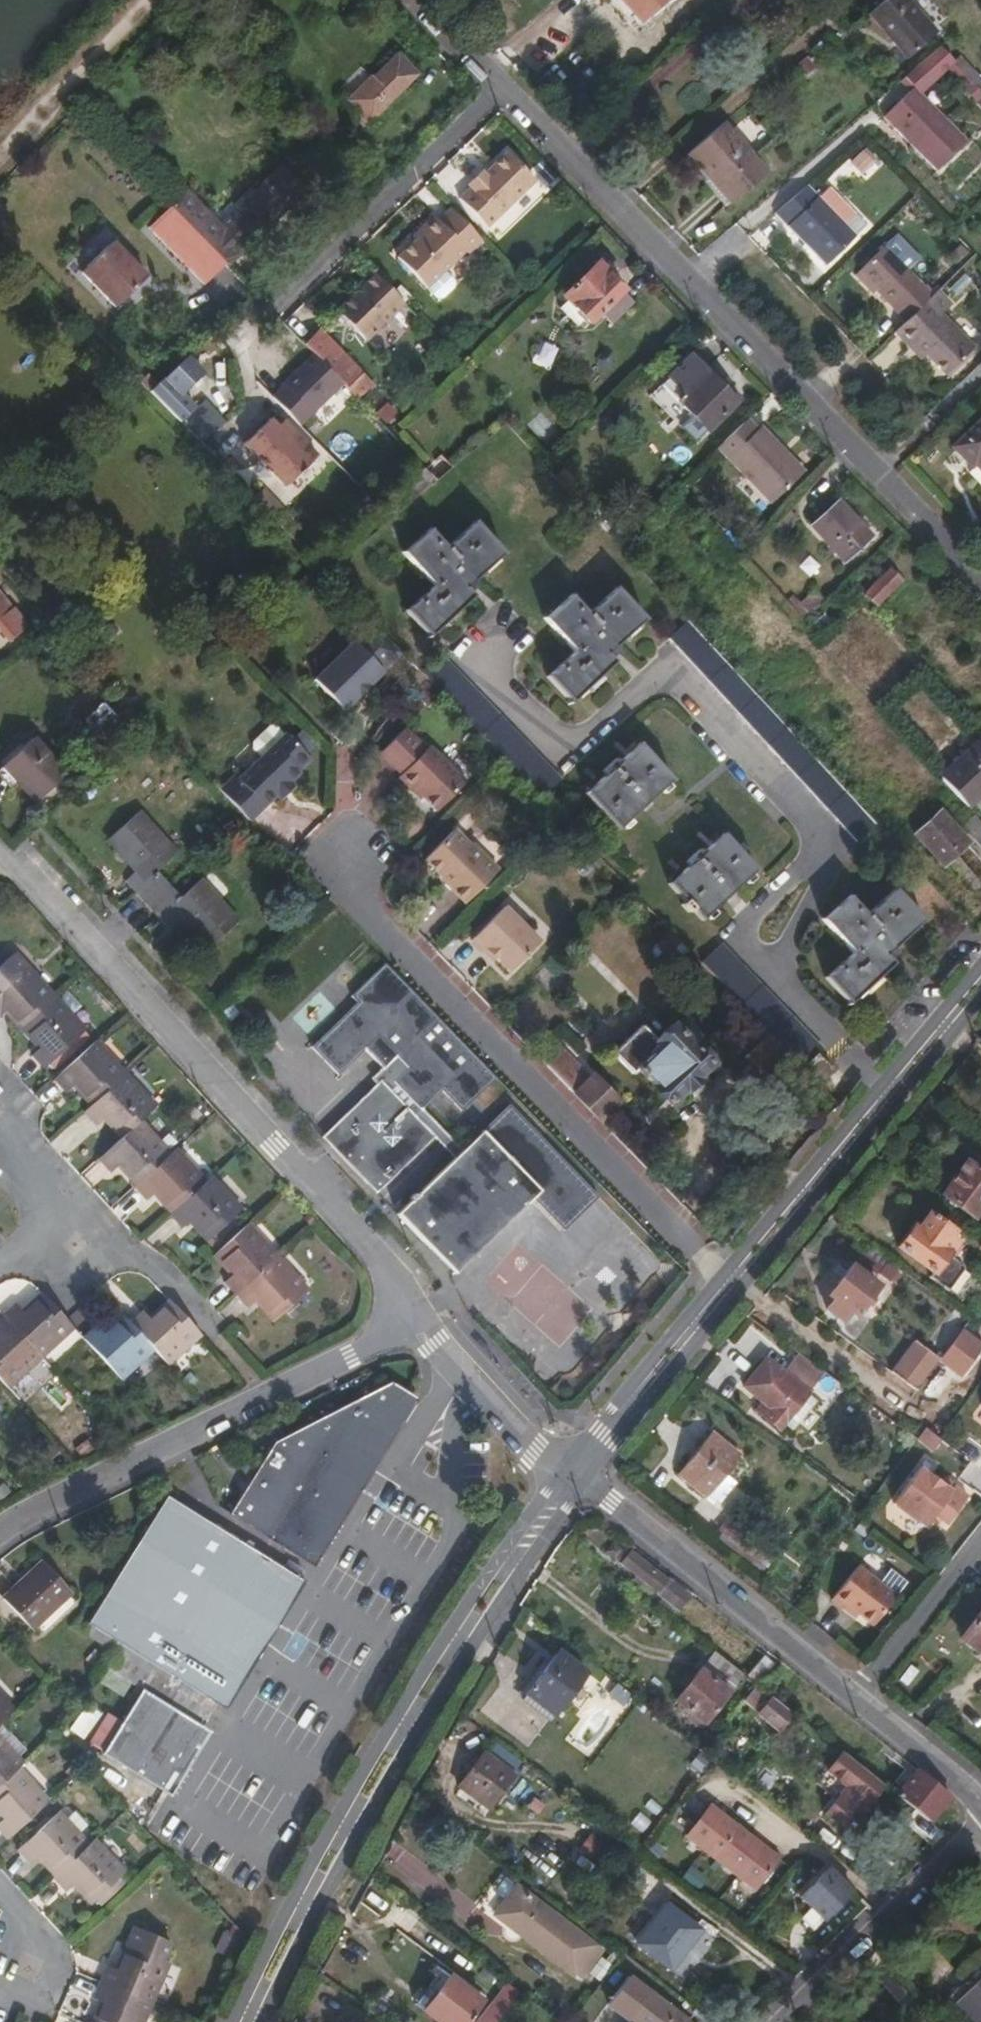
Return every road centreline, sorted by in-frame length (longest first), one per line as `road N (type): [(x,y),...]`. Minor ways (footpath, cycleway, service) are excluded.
road 1 (residential): [(980,573),(423,0)]
road 2 (primary): [(246,2021),(406,1722),(575,1475)]
road 3 (residential): [(0,851),(374,1253),(422,1321)]
road 4 (residential): [(729,1281),(333,874)]
road 5 (residential): [(832,850),(662,664),(564,753),(475,657),(503,629)]
road 6 (residential): [(575,1475),(980,1804)]
road 7 (residential): [(422,1321),(0,1531)]
road 8 (residential): [(785,2021),(980,1830)]
road 9 (primary): [(729,1281),(890,1091)]
road 10 (primary): [(575,1475),(729,1281)]
road 11 (residential): [(422,1321),(536,1449),(575,1475)]
road 12 (residential): [(890,1091),(773,963)]
road 13 (residential): [(832,850),(745,933),(773,963)]
road 14 (primary): [(890,1091),(980,982)]
road 15 (residential): [(773,963),(832,850)]
road 16 (residential): [(0,1890),(43,1955),(43,1983),(32,2001)]

